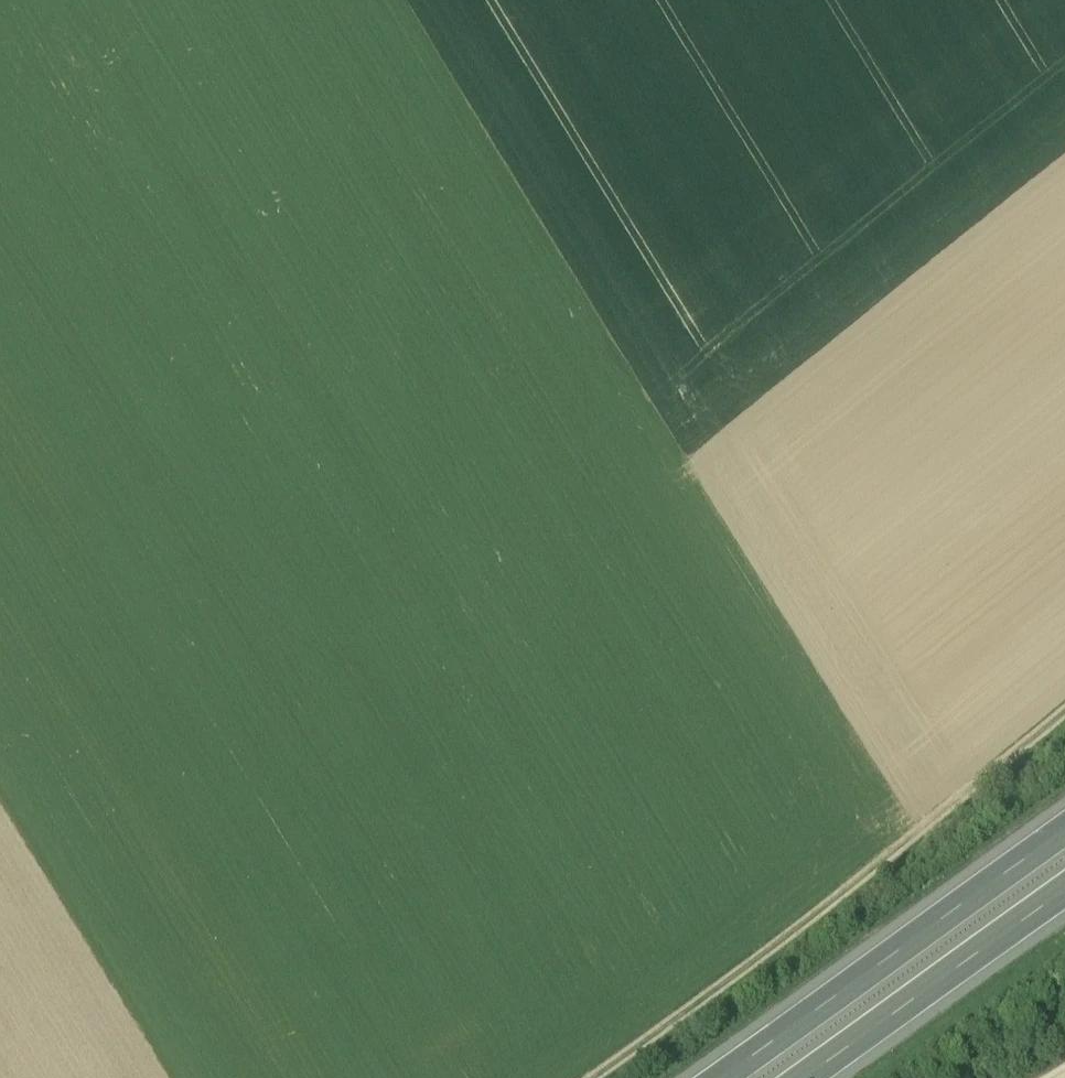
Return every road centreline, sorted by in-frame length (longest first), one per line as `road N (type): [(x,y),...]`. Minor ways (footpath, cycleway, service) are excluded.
road 1 (track): [(1064,711),(587,1077)]
road 2 (motorway): [(1064,839),(724,1077)]
road 3 (motorway): [(806,1077),(1064,899)]

